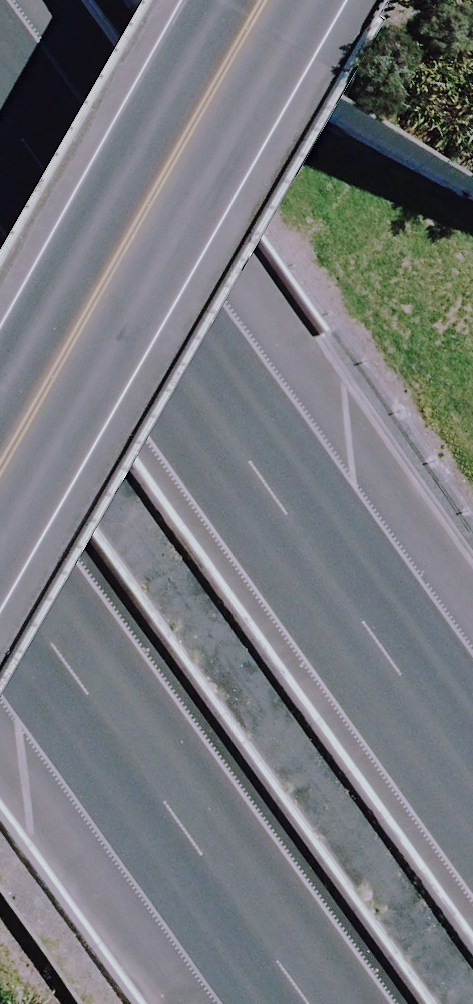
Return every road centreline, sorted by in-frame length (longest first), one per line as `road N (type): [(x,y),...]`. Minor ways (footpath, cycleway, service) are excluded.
road 1 (motorway): [(0,106),(472,780)]
road 2 (tertiary): [(272,0),(0,476)]
road 3 (motorway): [(305,1003),(0,576)]

